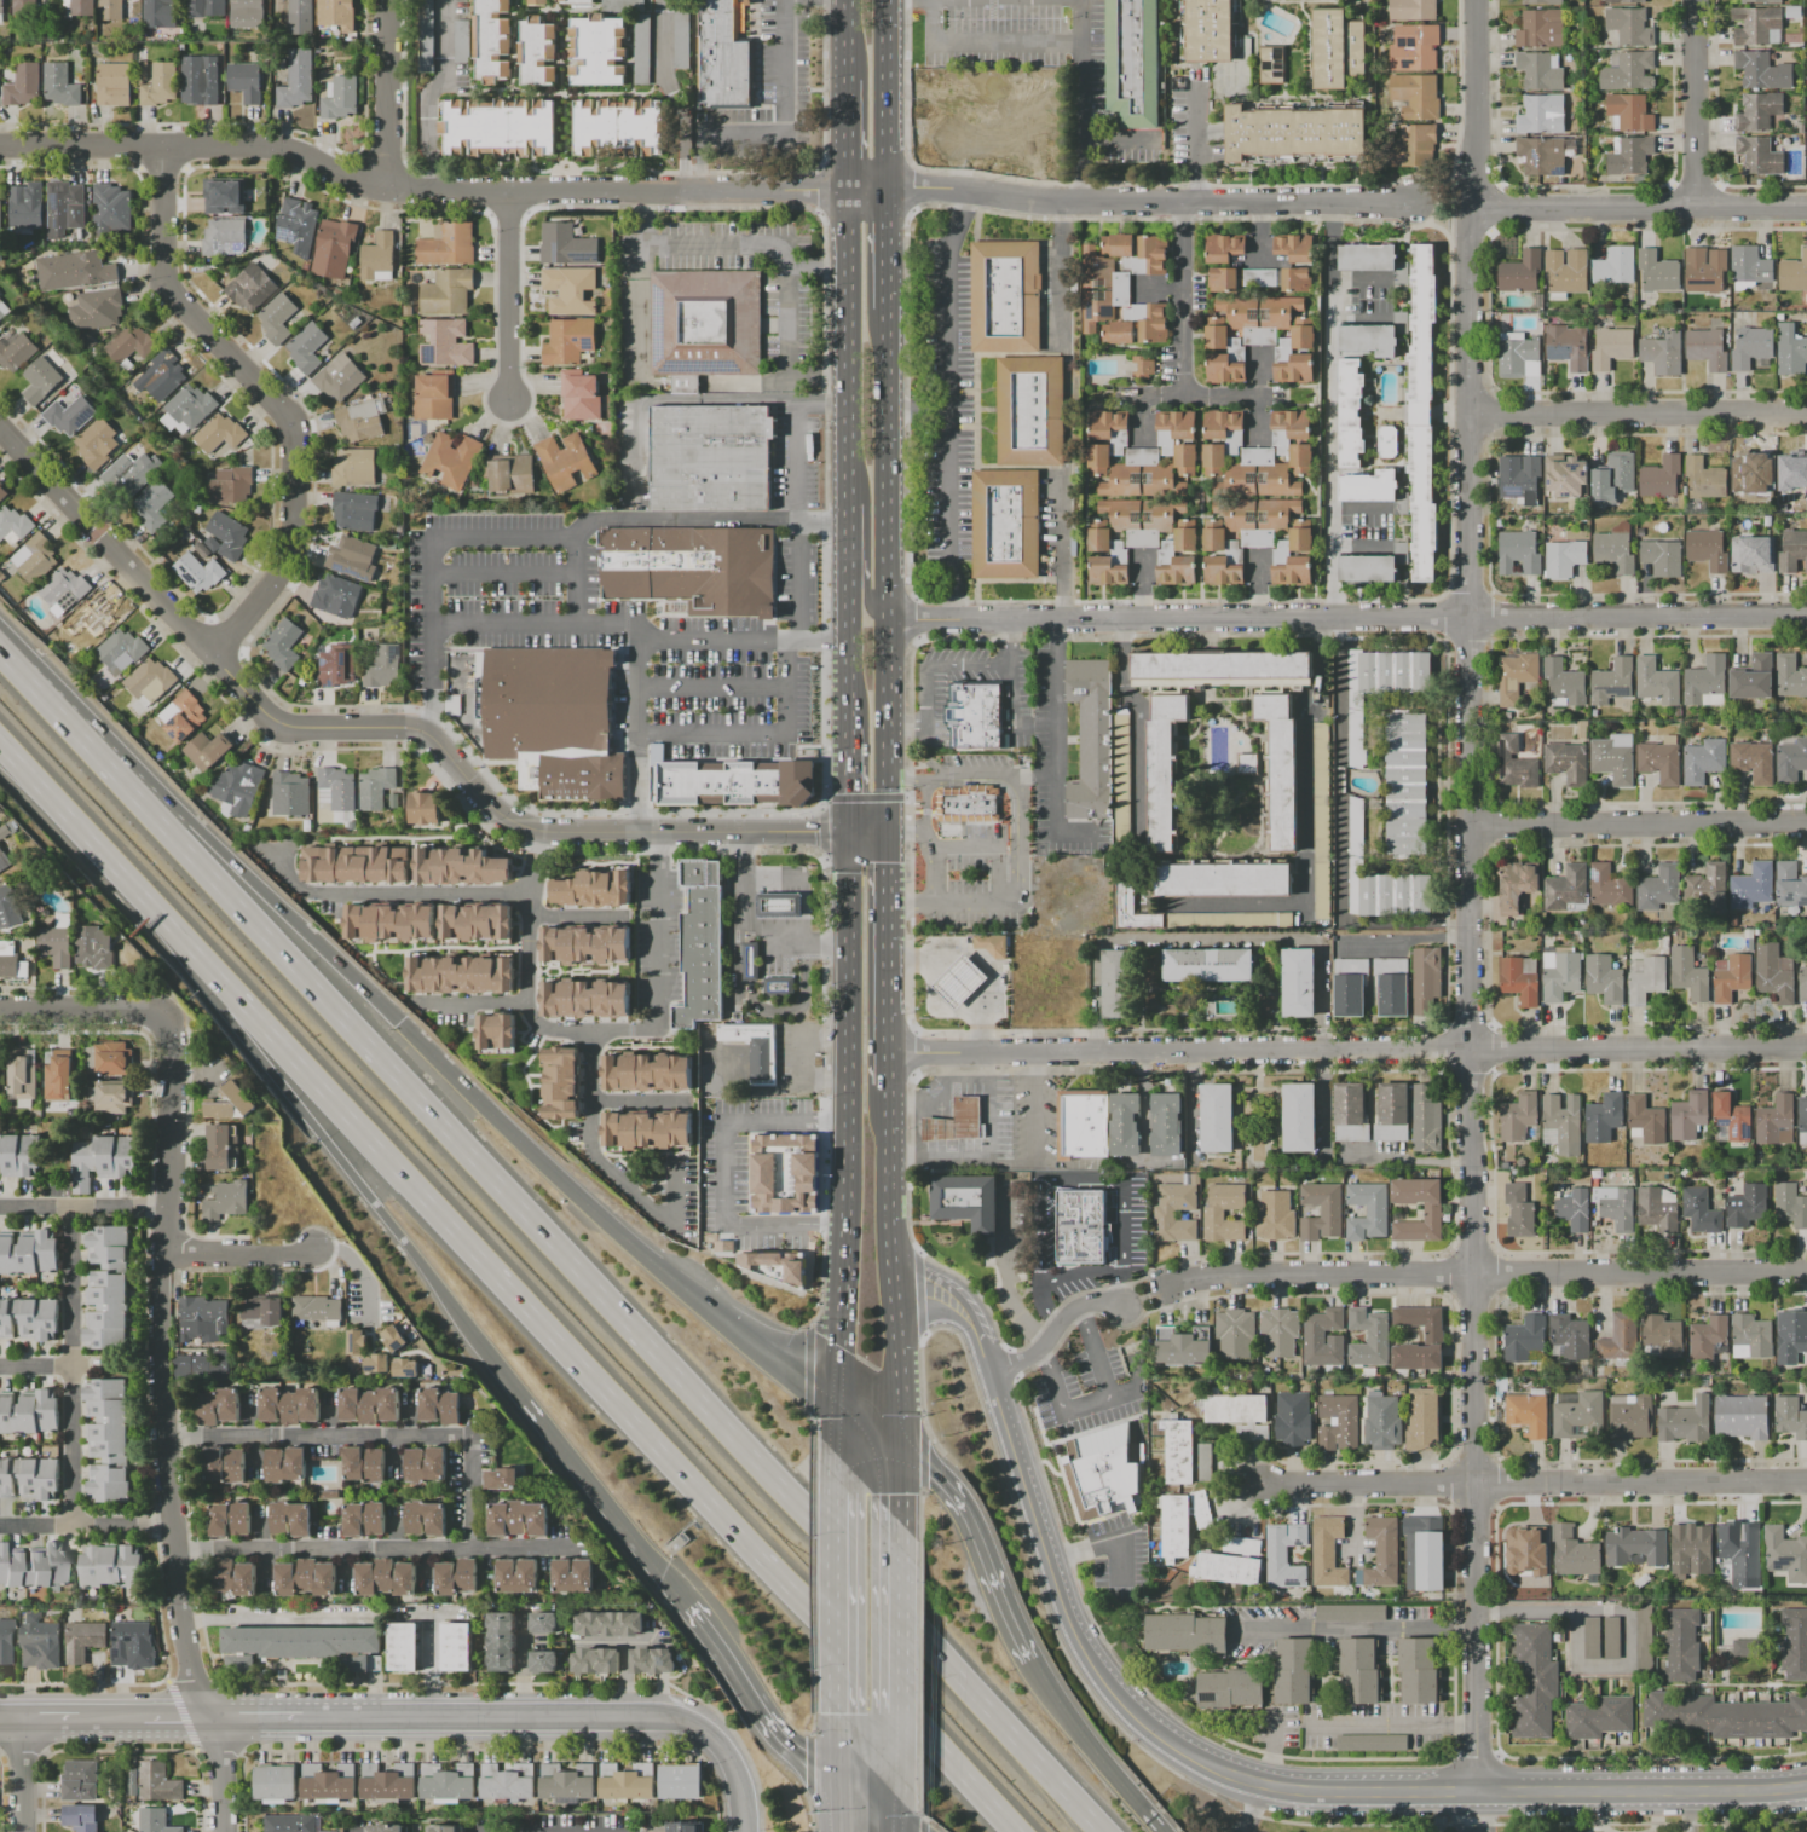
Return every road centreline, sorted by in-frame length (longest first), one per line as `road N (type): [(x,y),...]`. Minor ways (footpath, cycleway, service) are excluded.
road 1 (residential): [(1476,0),(1467,643),(1478,1792)]
road 2 (motorway): [(1101,1831),(155,821)]
road 3 (motorway): [(208,970),(1012,1831)]
road 4 (residential): [(887,830),(539,832),(497,815),(432,735),(278,722),(0,432)]
road 5 (residential): [(1806,616),(887,620)]
road 6 (residential): [(1806,1049),(887,1053)]
road 7 (residential): [(164,1019),(171,1113),(160,1352),(167,1527),(184,1661),(219,1720)]
road 8 (residential): [(1806,1275),(1199,1278),(1168,1290)]
road 9 (residential): [(160,149),(162,281),(284,417),(290,562),(209,658)]
road 10 (motorway): [(835,1399),(599,1218),(398,1022)]
road 11 (primary): [(843,832),(847,1122),(835,1399)]
road 12 (residential): [(885,195),(1416,202)]
road 13 (primary): [(887,830),(887,310)]
road 14 (residential): [(539,832),(527,896),(524,1004),(538,1028),(558,1034),(659,1029),(657,833)]
road 15 (tertiary): [(740,1831),(733,1764),(697,1729),(650,1718),(302,1720)]
road 16 (residential): [(885,195),(383,187)]
road 17 (tertiary): [(1219,1770),(1153,1735),(1085,1657),(987,1372)]
road 18 (motorway): [(208,970),(221,1010),(477,1342)]
road 19 (residential): [(383,187),(266,149),(0,146)]
road 20 (motorway): [(477,1342),(689,1607)]
road 21 (residential): [(1806,413),(1470,415)]
road 22 (residential): [(1806,825),(1470,826)]
road 23 (residential): [(1806,208),(1472,209)]
road 24 (residential): [(1806,1482),(1474,1484)]
road 25 (motorway): [(398,1022),(190,822),(155,821)]
road 26 (primary): [(845,195),(842,502)]
road 27 (primary): [(901,1451),(889,1155)]
road 28 (tertiary): [(1806,1786),(1548,1792)]
road 29 (primary): [(888,1086),(887,830)]
road 30 (motorway): [(1028,1660),(956,1497),(901,1451)]
road 31 (primary): [(831,1474),(832,1707)]
road 32 (motorway): [(0,744),(157,914)]
road 33 (primary): [(900,1780),(901,1549)]
road 34 (motorway): [(689,1607),(775,1735),(830,1775)]
road 35 (motorway): [(1163,1831),(1028,1660)]
road 36 (residential): [(506,406),(507,195)]
road 37 (residential): [(1474,1484),(1265,1484)]
road 38 (residential): [(1694,0),(1695,207)]
road 39 (motorway): [(155,821),(21,677)]
road 40 (primary): [(885,195),(885,0)]
road 41 (residential): [(383,0),(383,187)]
road 42 (tertiary): [(1398,1792),(1310,1792),(1219,1770)]
road 43 (residential): [(164,1019),(0,1012)]
road 44 (residential): [(1125,1307),(1080,1307),(1039,1351),(987,1372)]
road 45 (residential): [(314,1247),(161,1255)]
road 46 (primary): [(841,590),(842,733)]
road 47 (tertiary): [(987,1372),(972,1330),(952,1304),(926,1289),(893,1285)]

